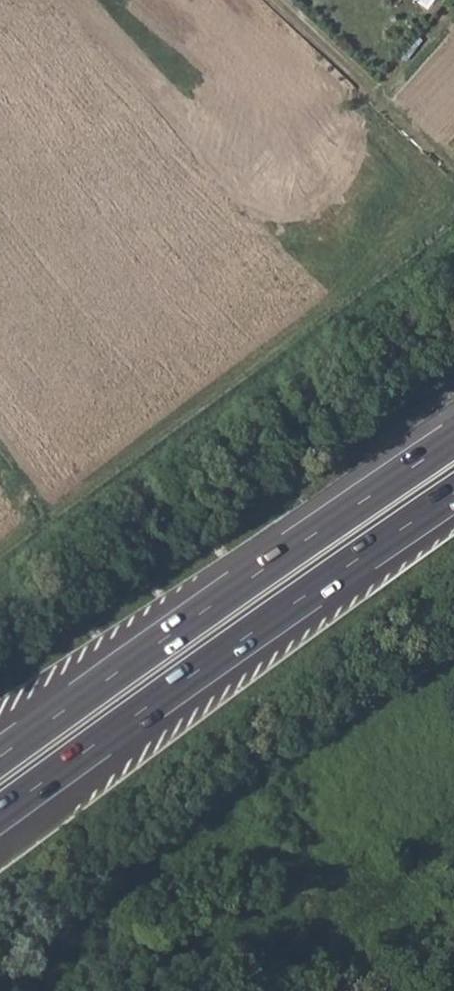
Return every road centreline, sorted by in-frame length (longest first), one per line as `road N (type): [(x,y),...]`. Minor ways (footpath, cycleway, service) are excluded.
road 1 (motorway): [(0,812),(453,492)]
road 2 (motorway): [(453,439),(0,758)]

